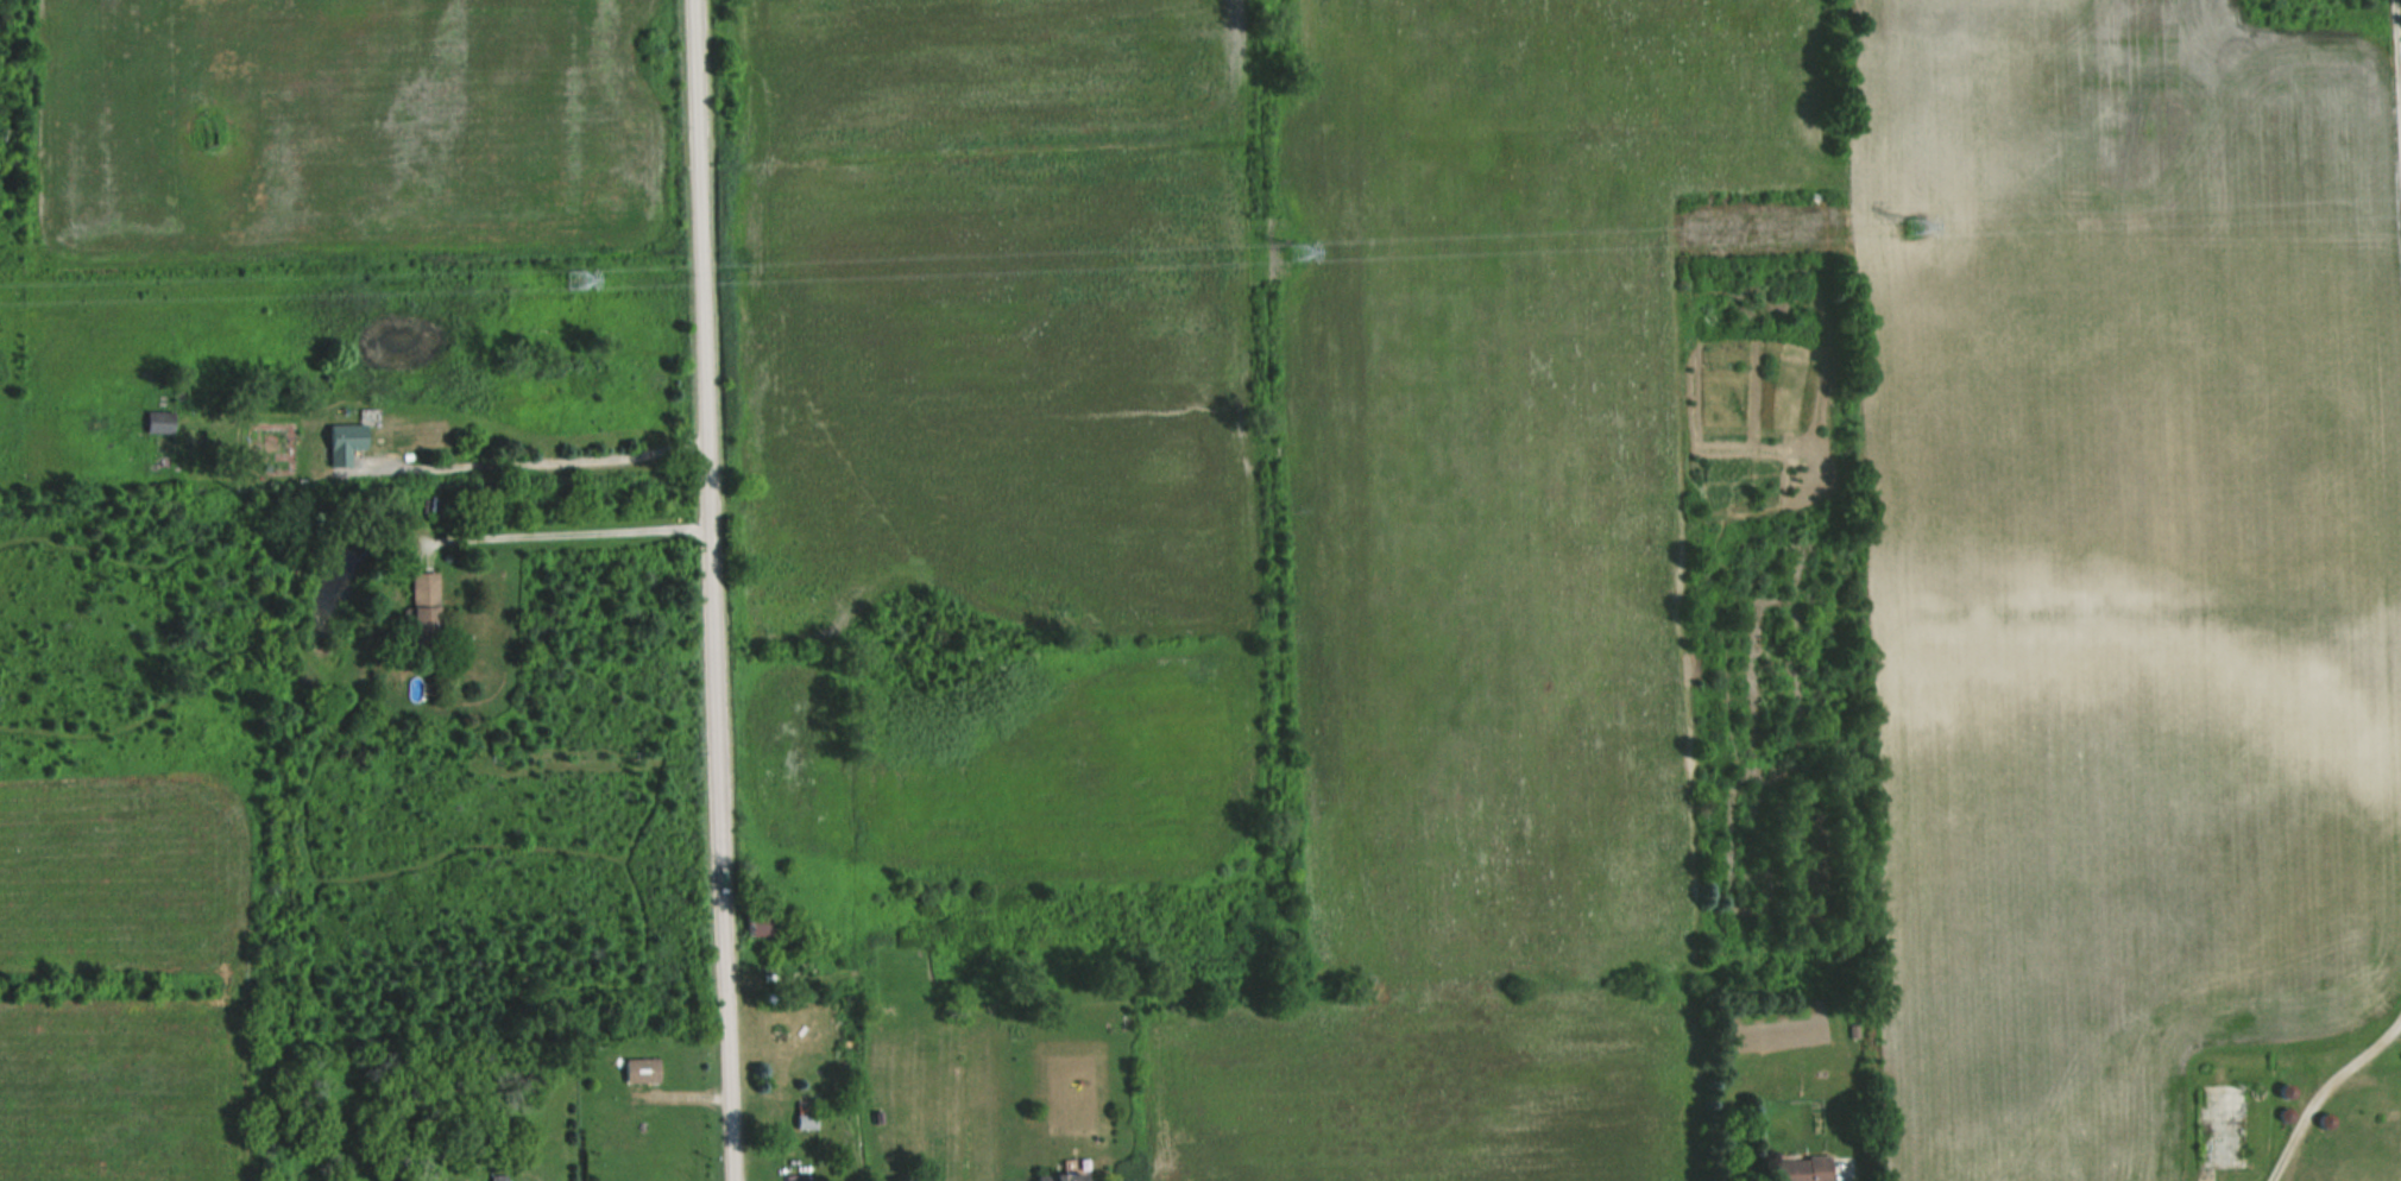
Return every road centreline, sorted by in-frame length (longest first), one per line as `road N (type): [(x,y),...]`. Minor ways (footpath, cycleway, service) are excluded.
road 1 (residential): [(691,0),(732,1180)]

